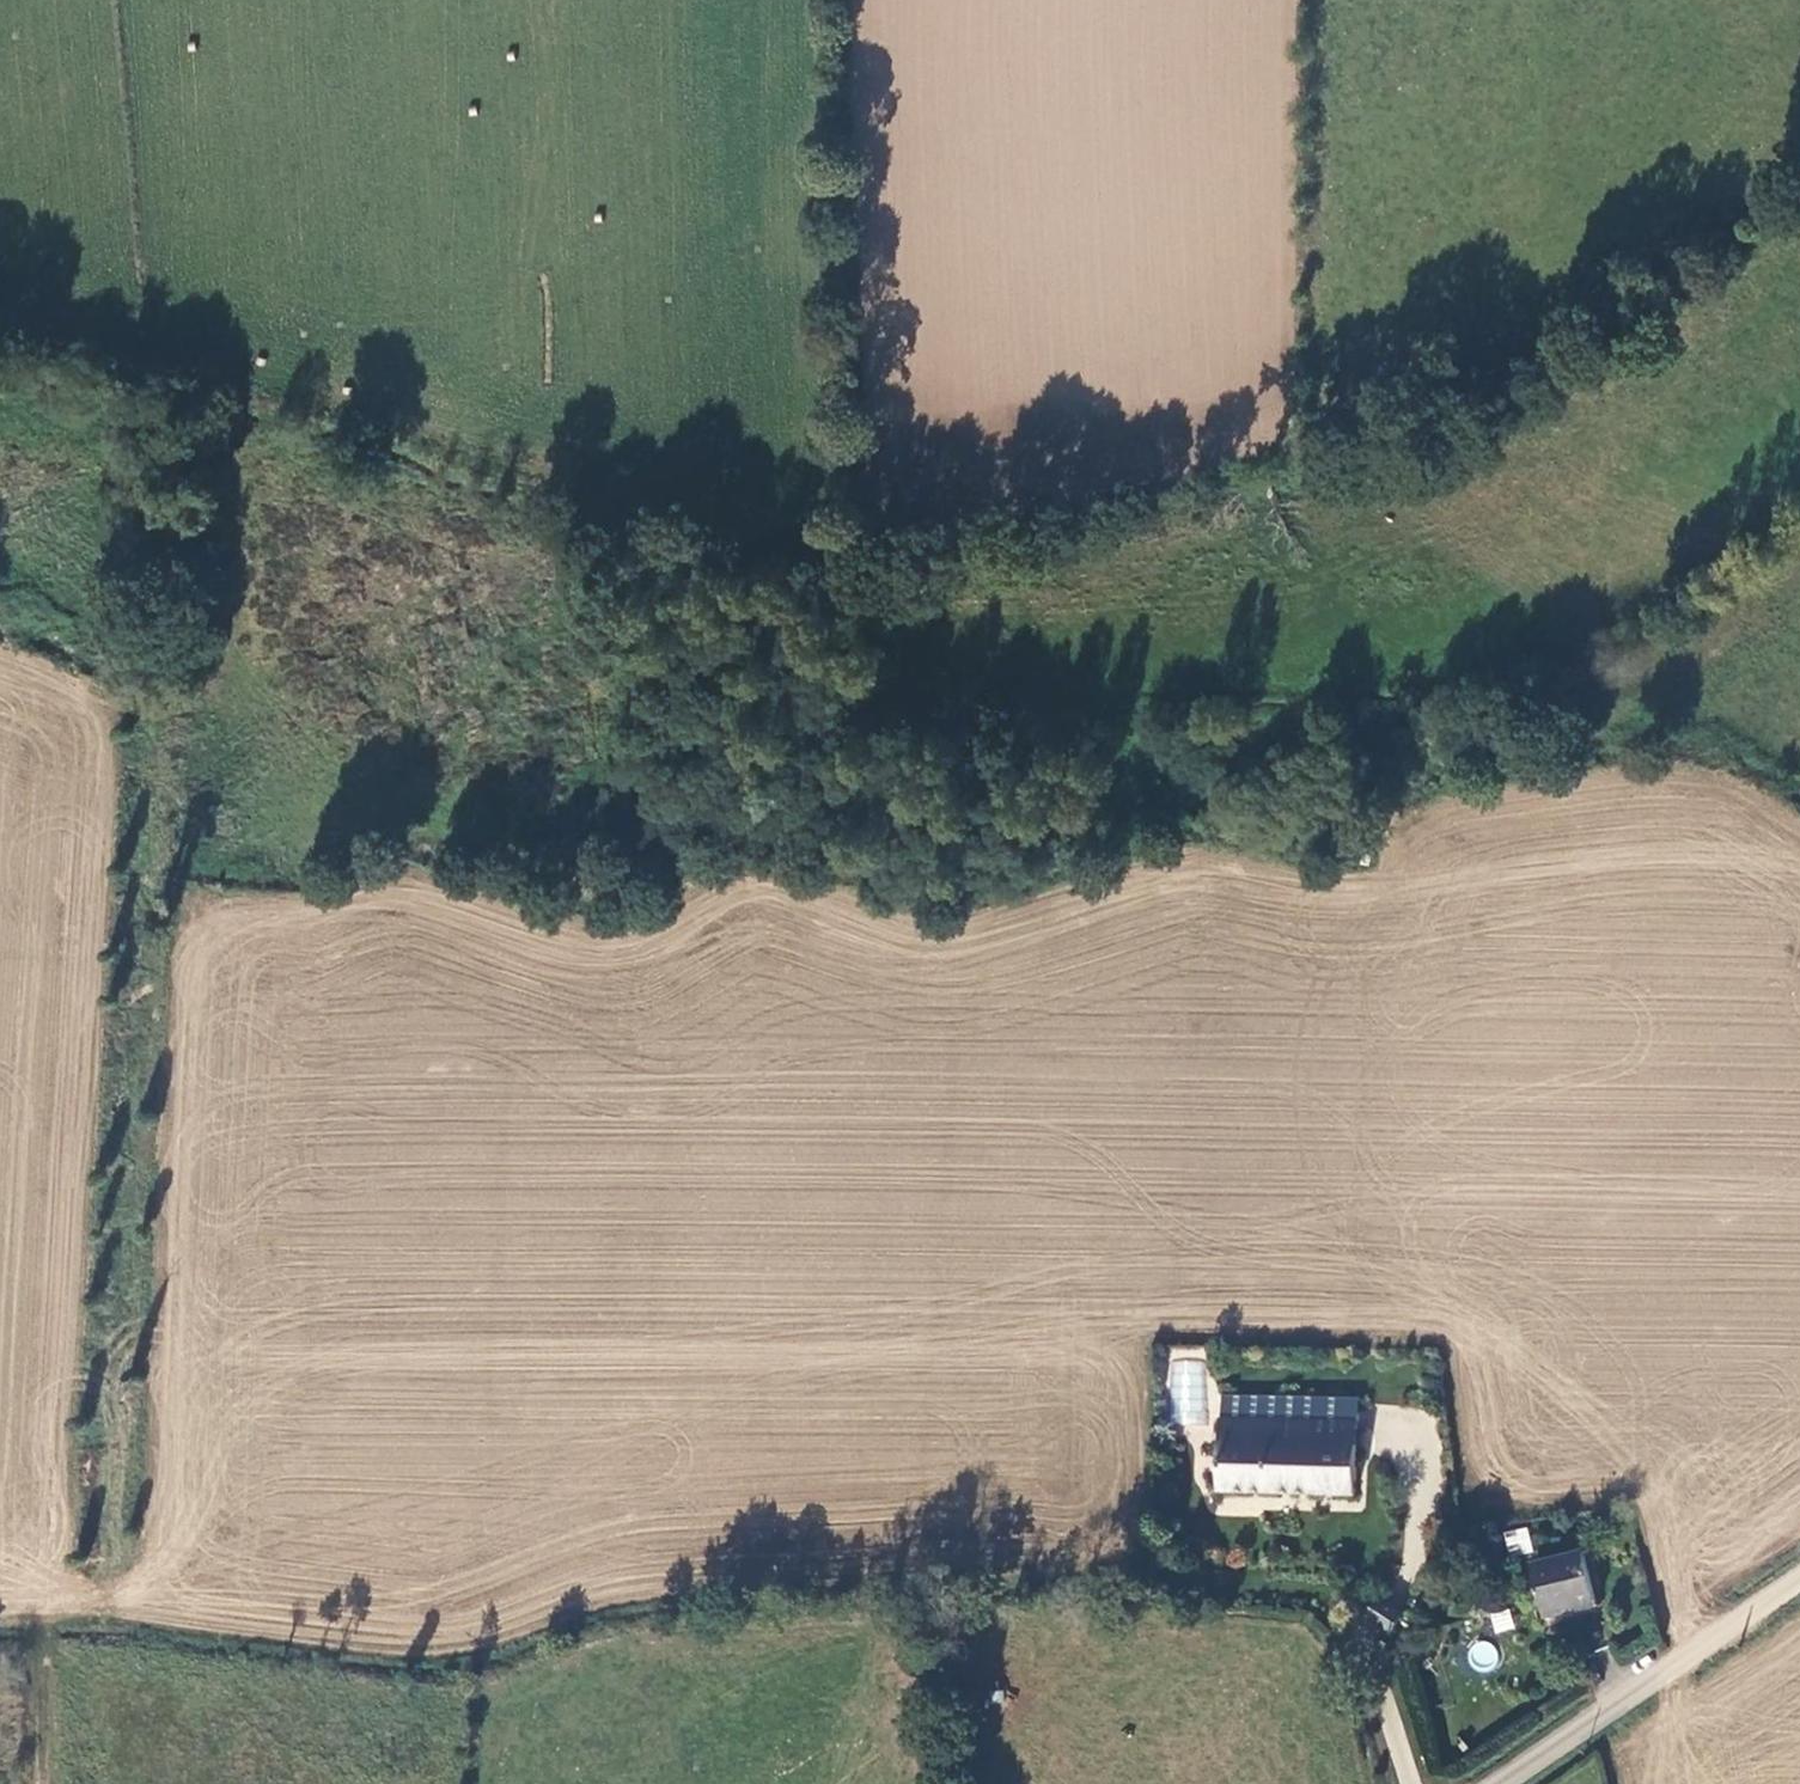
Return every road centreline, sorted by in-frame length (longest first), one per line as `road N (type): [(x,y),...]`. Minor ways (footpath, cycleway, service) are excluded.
road 1 (unclassified): [(1506,1783),(1799,1584)]

